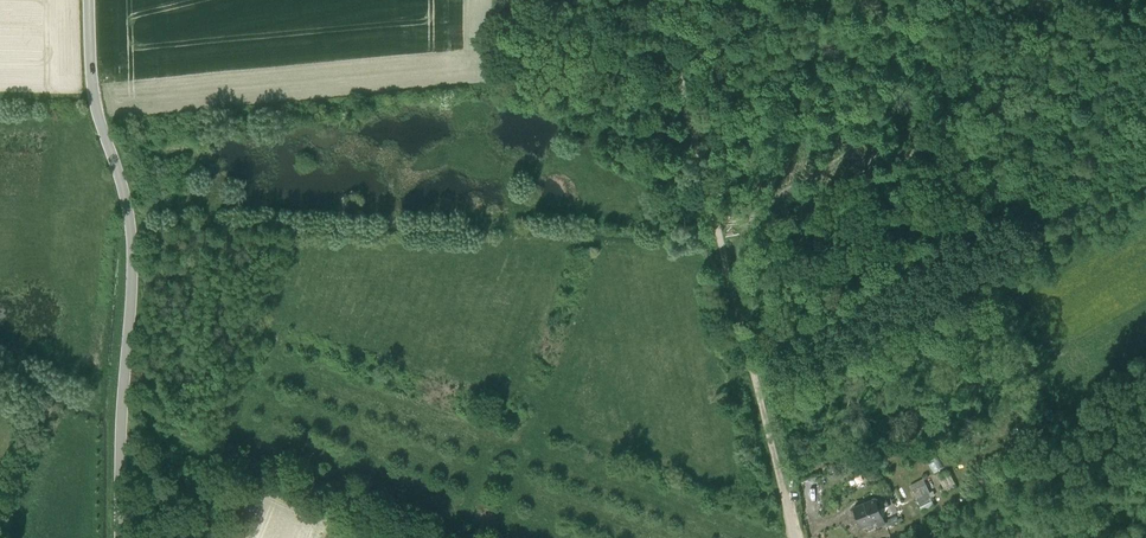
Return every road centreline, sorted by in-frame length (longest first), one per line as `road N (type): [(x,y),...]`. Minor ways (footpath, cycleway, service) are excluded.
road 1 (unclassified): [(796,537),(660,0)]
road 2 (unclassified): [(119,537),(130,214),(98,112),(90,0)]

